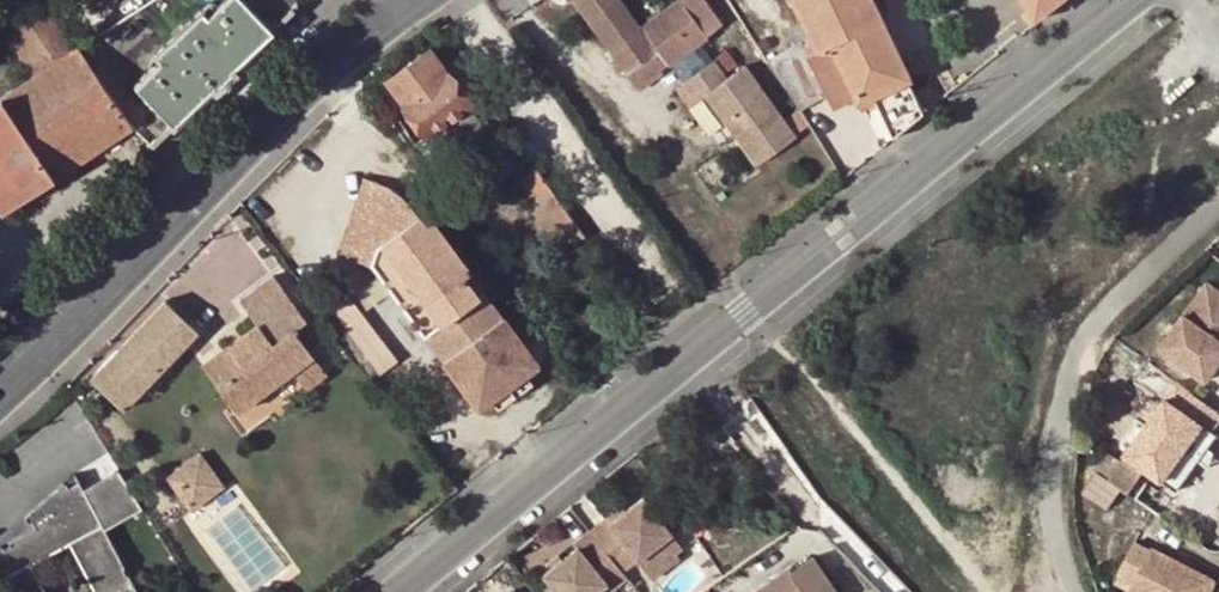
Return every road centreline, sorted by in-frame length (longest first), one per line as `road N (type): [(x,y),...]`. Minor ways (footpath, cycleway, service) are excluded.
road 1 (residential): [(404,591),(1140,0)]
road 2 (tertiary): [(420,0),(0,390)]
road 3 (residential): [(1218,200),(1098,333),(1061,409),(1053,499),(1077,591)]

